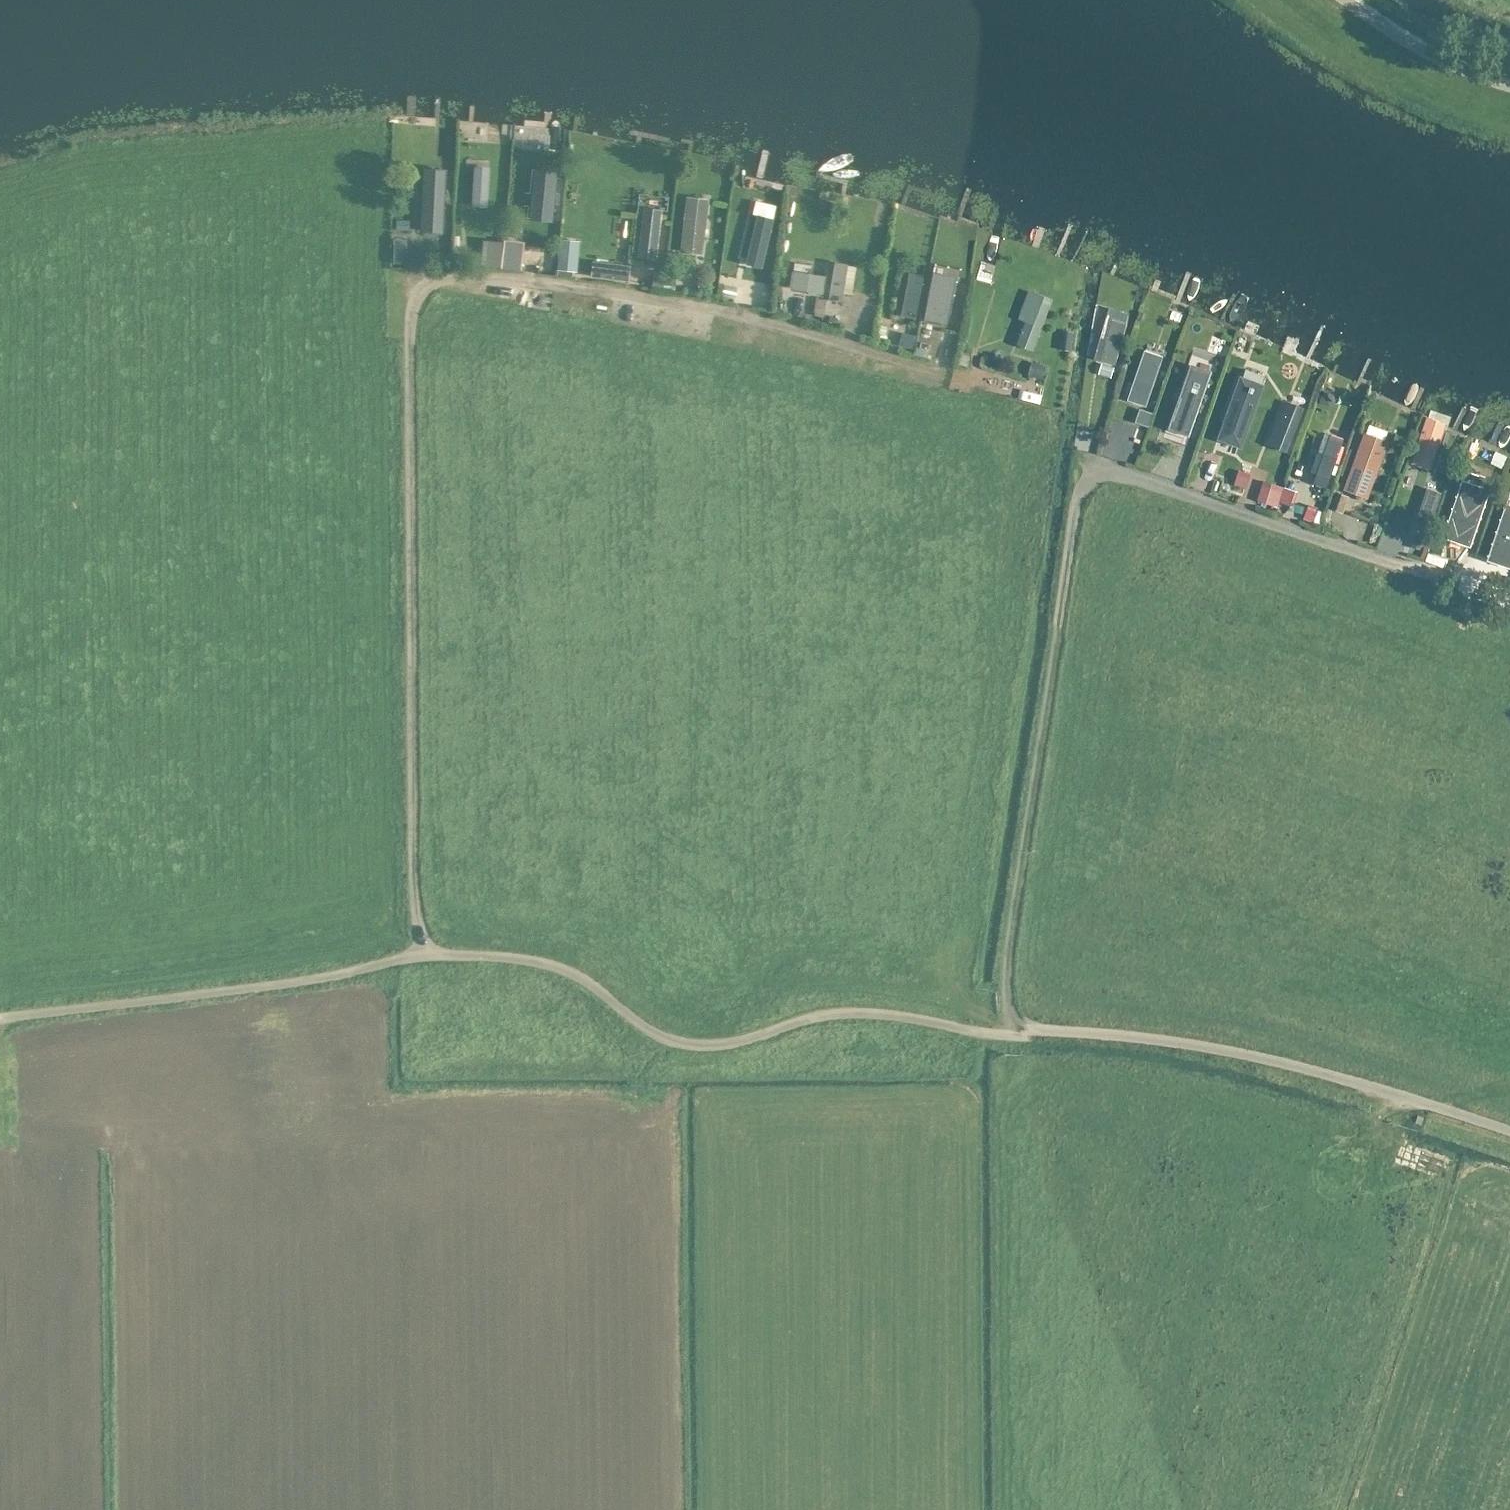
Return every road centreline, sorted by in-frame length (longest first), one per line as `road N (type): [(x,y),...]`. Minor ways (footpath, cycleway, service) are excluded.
road 1 (track): [(420,948),(407,309),(415,285),(437,273),(618,290),(938,366)]
road 2 (unclassified): [(0,1011),(326,971),(420,948),(541,956),(654,1028),(694,1039),(855,1005),(1007,1028)]
road 3 (track): [(1007,1028),(1004,976),(1078,484),(1087,473),(1113,470),(1410,567)]
road 4 (unclassified): [(1509,1131),(1261,1057),(1160,1039),(1007,1028)]
road 5 (unclassified): [(1347,0),(1425,53),(1509,87)]

